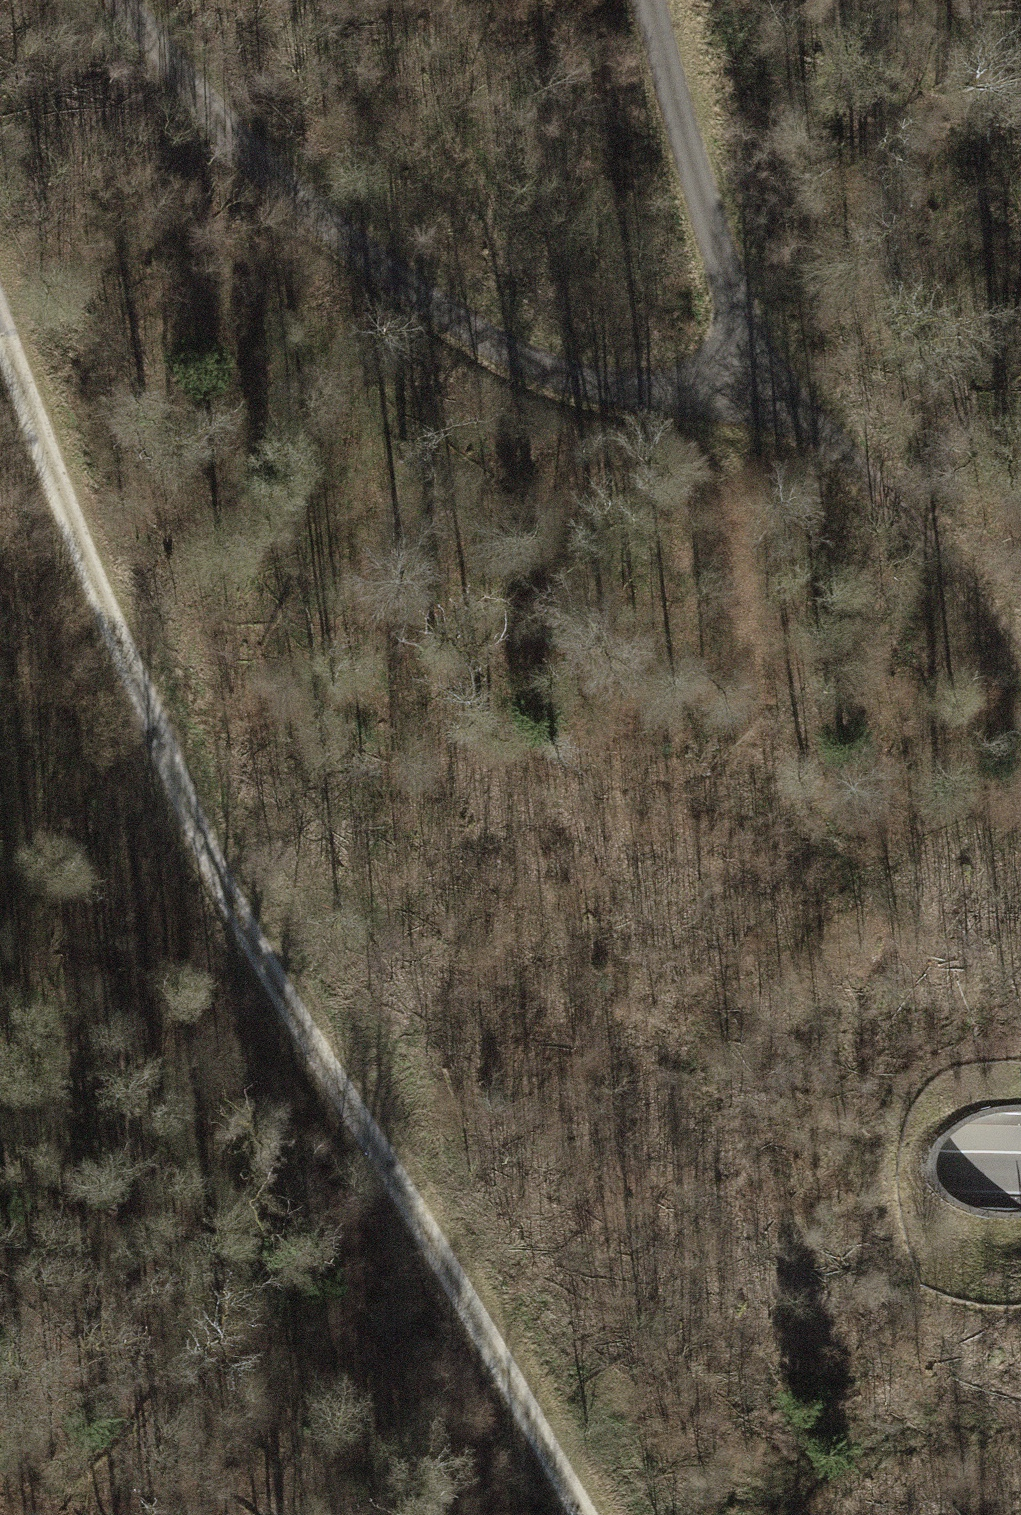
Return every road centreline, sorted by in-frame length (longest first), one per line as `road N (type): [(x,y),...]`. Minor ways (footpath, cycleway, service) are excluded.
road 1 (motorway): [(613,1514),(610,1223),(587,863),(471,129),(438,0)]
road 2 (motorway): [(199,0),(241,191),(322,864),(346,1213),(347,1514)]
road 3 (track): [(0,303),(194,806),(598,1514)]
road 4 (motorway): [(1020,1161),(740,1175),(581,1213),(301,1336),(156,1434),(59,1514)]
road 5 (track): [(750,353),(718,397),(655,411),(591,392),(430,304),(217,117),(124,0)]
road 6 (track): [(750,353),(1020,654)]
road 7 (track): [(659,0),(750,353)]

